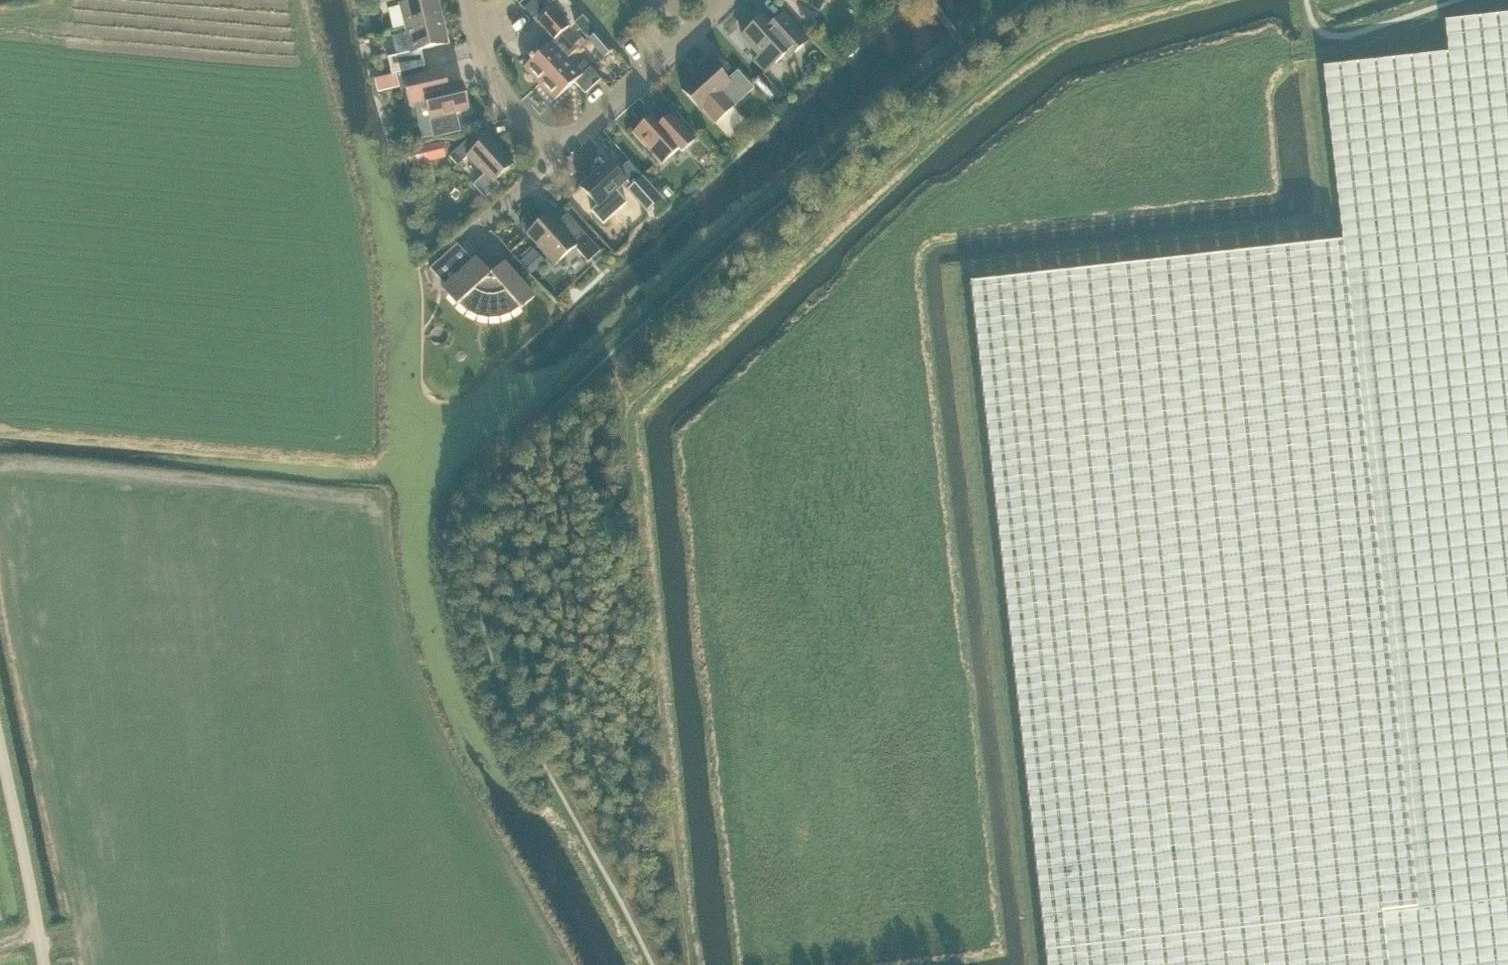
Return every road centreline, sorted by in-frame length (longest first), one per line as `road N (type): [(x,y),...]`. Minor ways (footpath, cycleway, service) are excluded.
road 1 (unclassified): [(46,964),(0,739)]
road 2 (residential): [(724,0),(569,140),(553,143)]
road 3 (residential): [(553,143),(536,137),(494,84),(469,0)]

